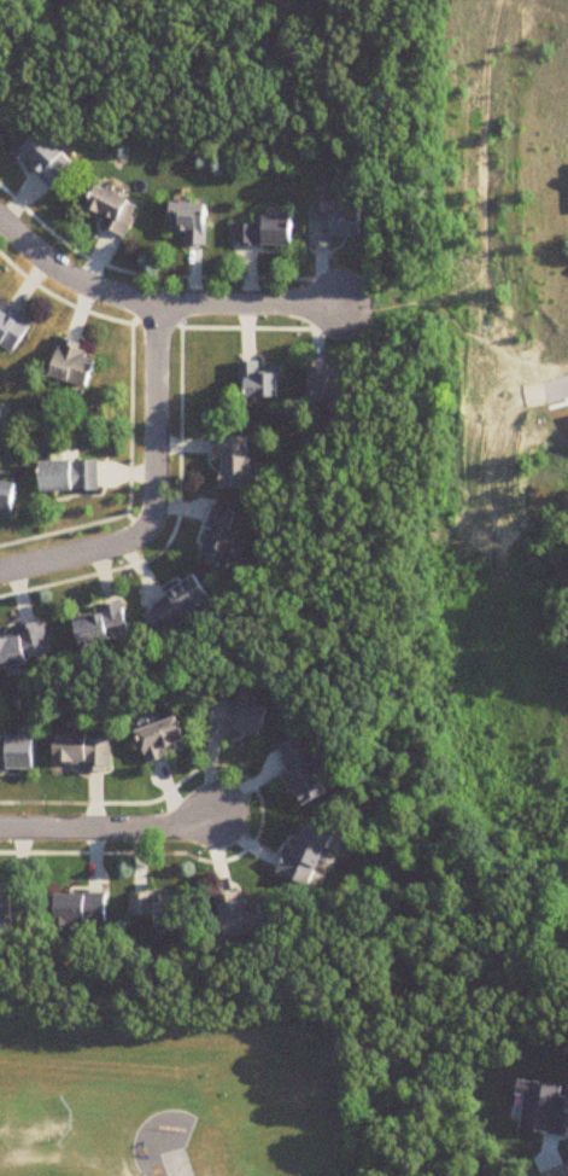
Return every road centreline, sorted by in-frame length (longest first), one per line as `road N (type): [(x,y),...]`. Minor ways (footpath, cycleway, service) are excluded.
road 1 (residential): [(567,388),(545,397),(523,394),(504,371),(494,336),(482,191),(498,0)]
road 2 (residential): [(0,570),(135,540),(152,522),(159,303)]
road 3 (residential): [(0,221),(83,283),(123,296),(346,307)]
road 4 (residential): [(0,828),(123,827),(224,815)]

